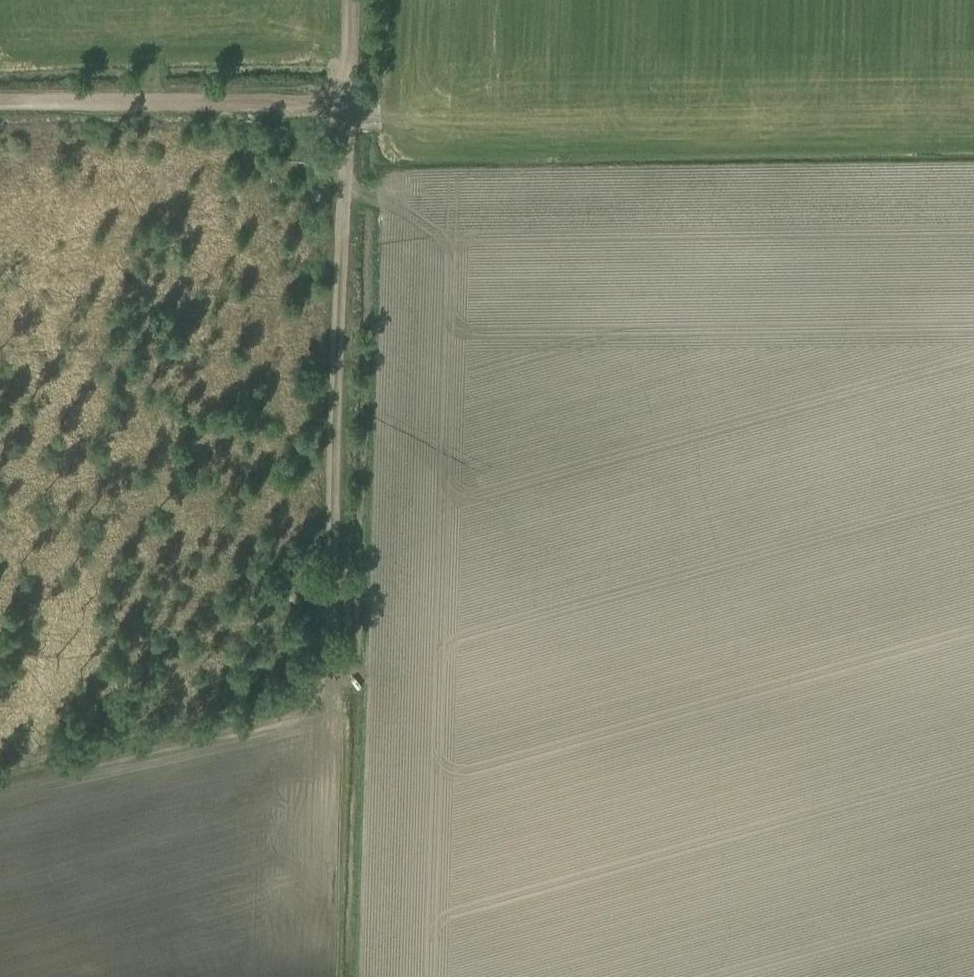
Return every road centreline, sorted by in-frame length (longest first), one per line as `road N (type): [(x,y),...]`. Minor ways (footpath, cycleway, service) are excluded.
road 1 (track): [(0,780),(332,701),(326,976)]
road 2 (track): [(0,107),(289,103),(350,116),(353,0)]

